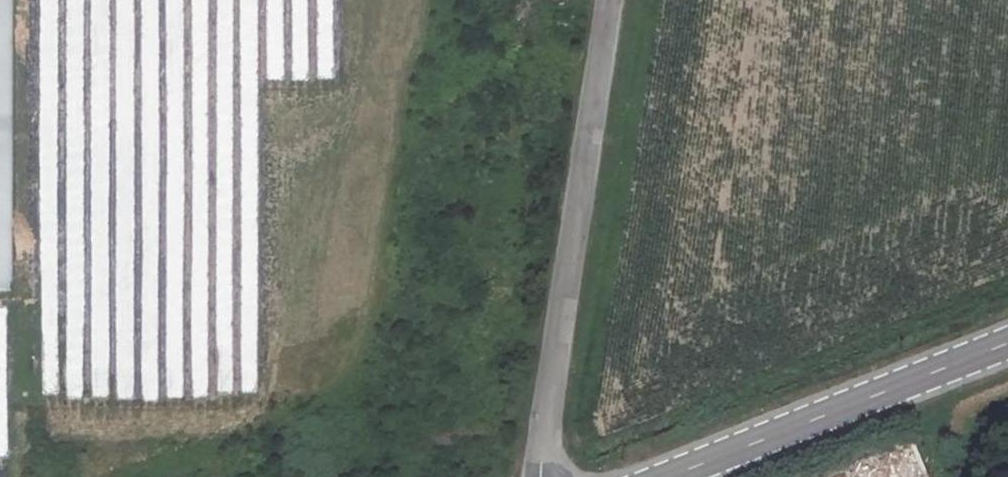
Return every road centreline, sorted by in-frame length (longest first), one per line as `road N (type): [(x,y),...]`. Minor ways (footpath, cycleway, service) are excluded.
road 1 (tertiary): [(540,476),(611,0)]
road 2 (secondary): [(667,476),(1007,342)]

